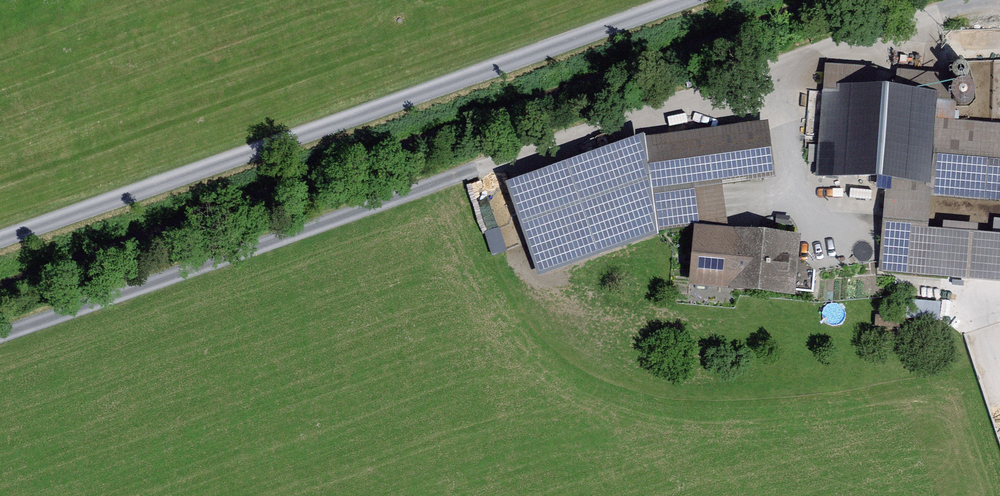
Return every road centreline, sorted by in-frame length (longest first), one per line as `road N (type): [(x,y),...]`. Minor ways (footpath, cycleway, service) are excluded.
road 1 (track): [(962,0),(0,337)]
road 2 (track): [(689,0),(0,238)]

